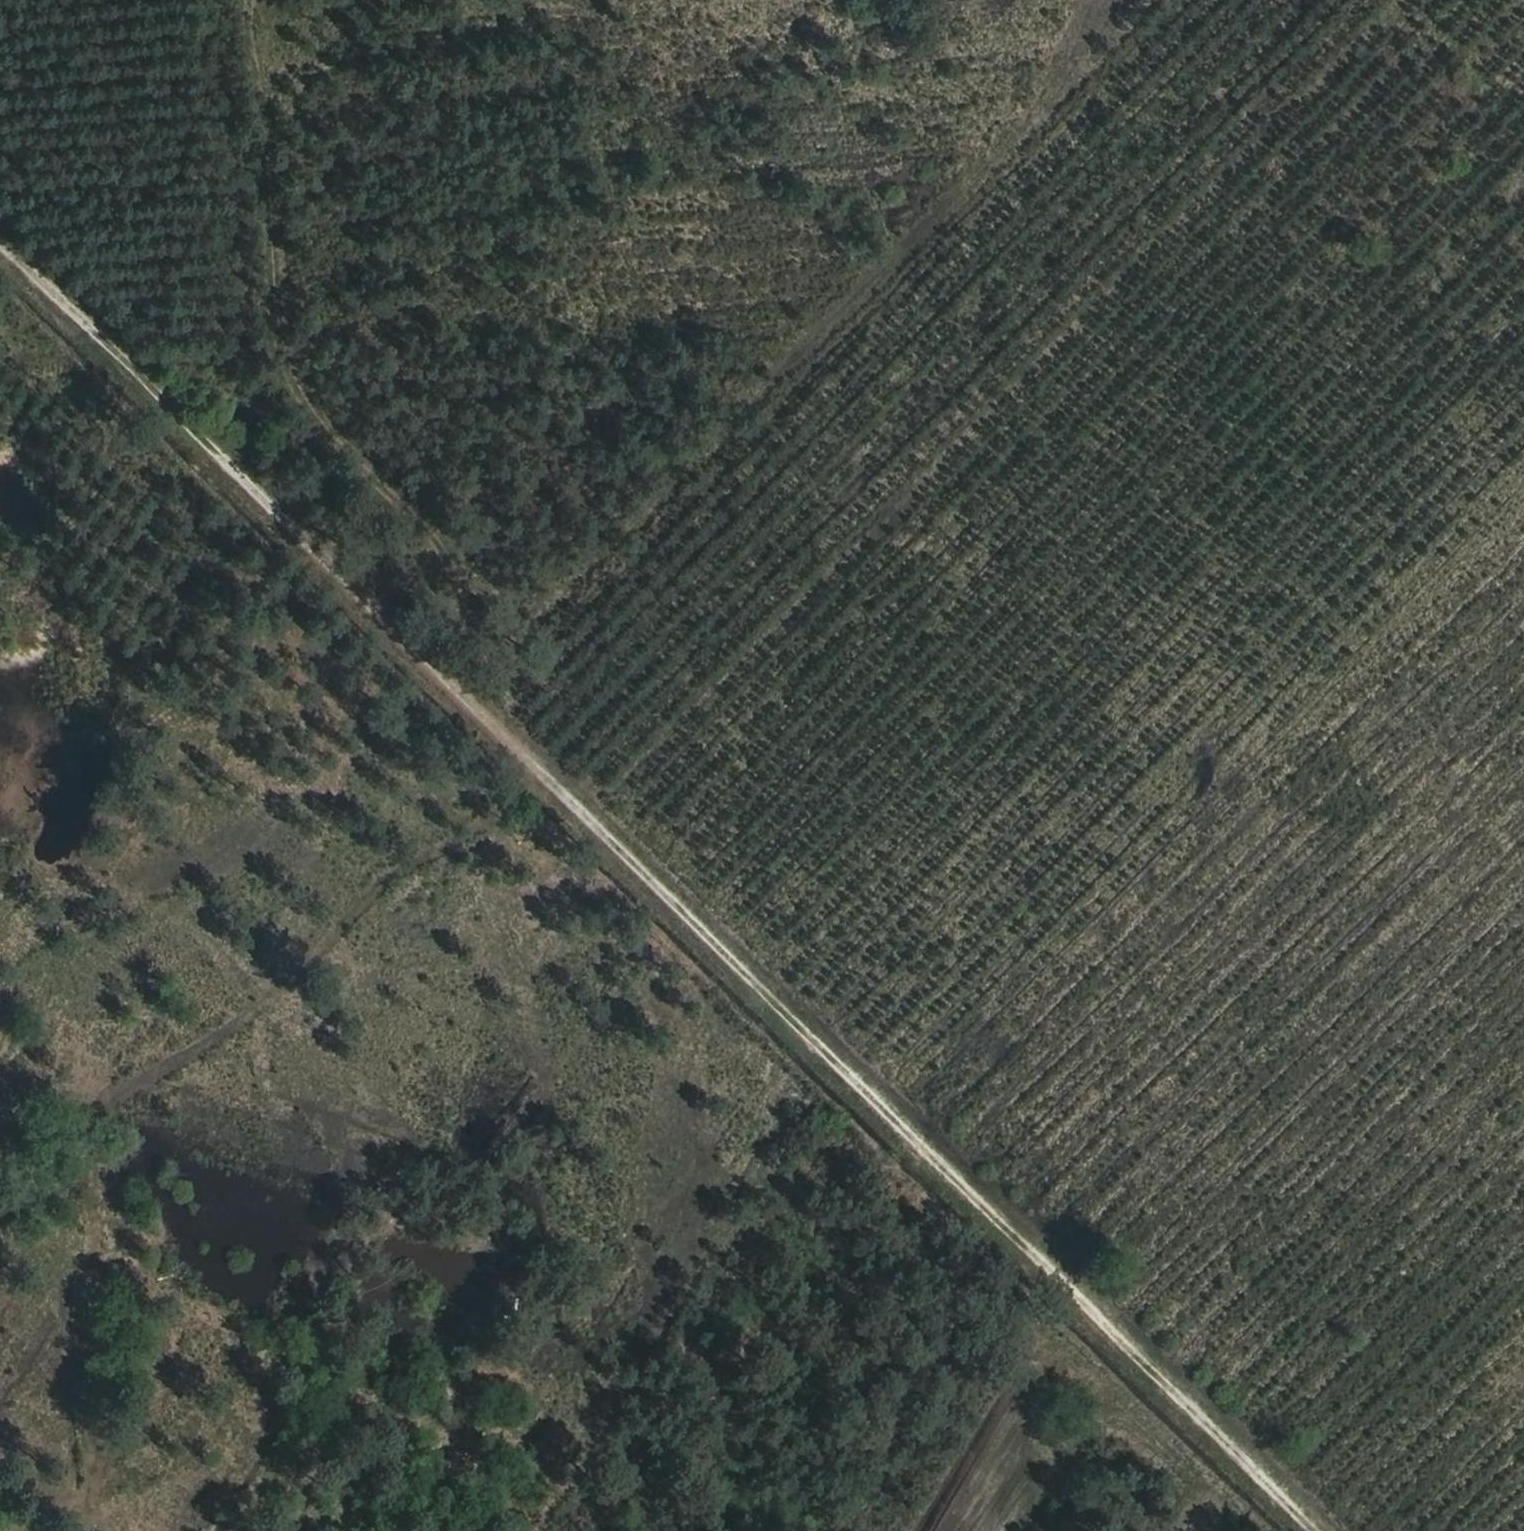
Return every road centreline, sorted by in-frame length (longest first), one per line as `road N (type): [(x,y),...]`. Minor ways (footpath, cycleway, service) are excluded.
road 1 (track): [(0,237),(1320,1530)]

